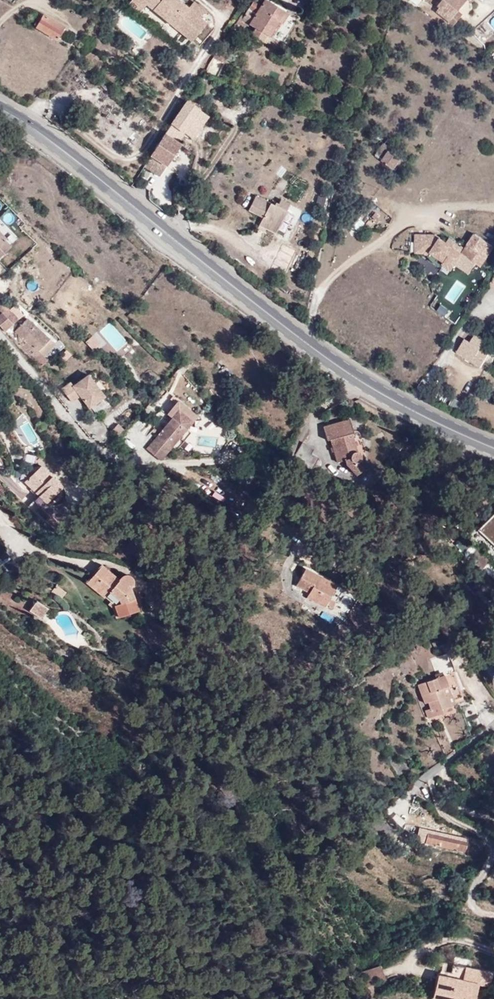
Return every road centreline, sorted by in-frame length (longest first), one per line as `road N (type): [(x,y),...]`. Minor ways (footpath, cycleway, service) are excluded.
road 1 (primary): [(493,449),(351,375),(63,149),(0,109)]

